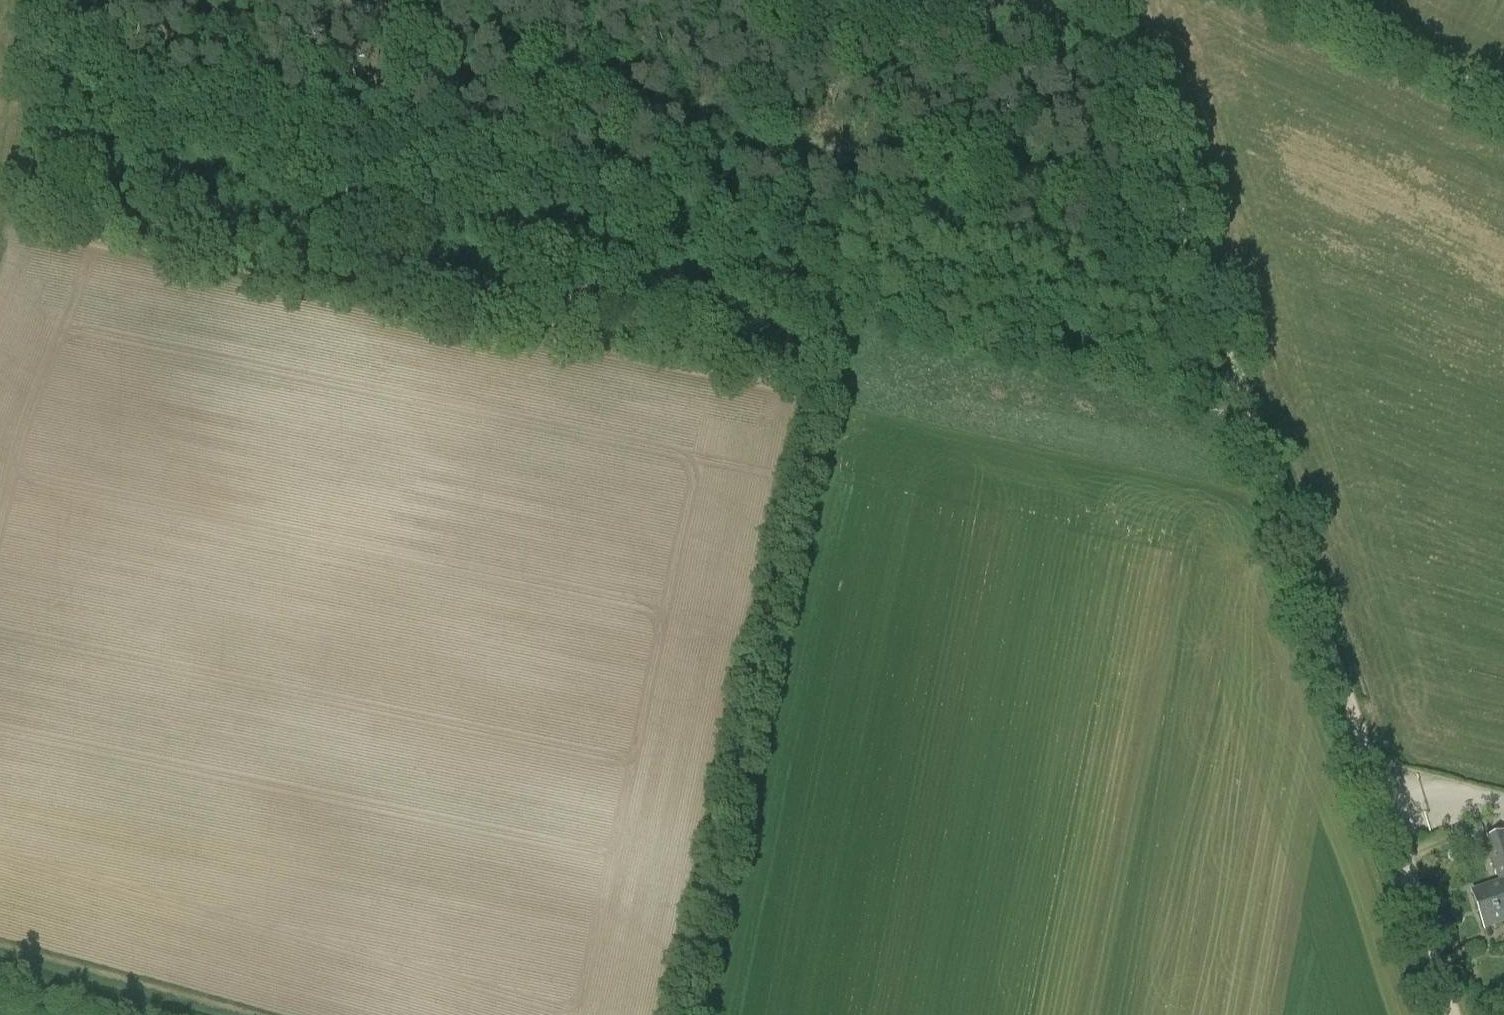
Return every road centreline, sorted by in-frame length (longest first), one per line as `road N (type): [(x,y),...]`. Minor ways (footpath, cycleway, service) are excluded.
road 1 (track): [(1450,1014),(1108,0)]
road 2 (track): [(1503,103),(1298,0)]

